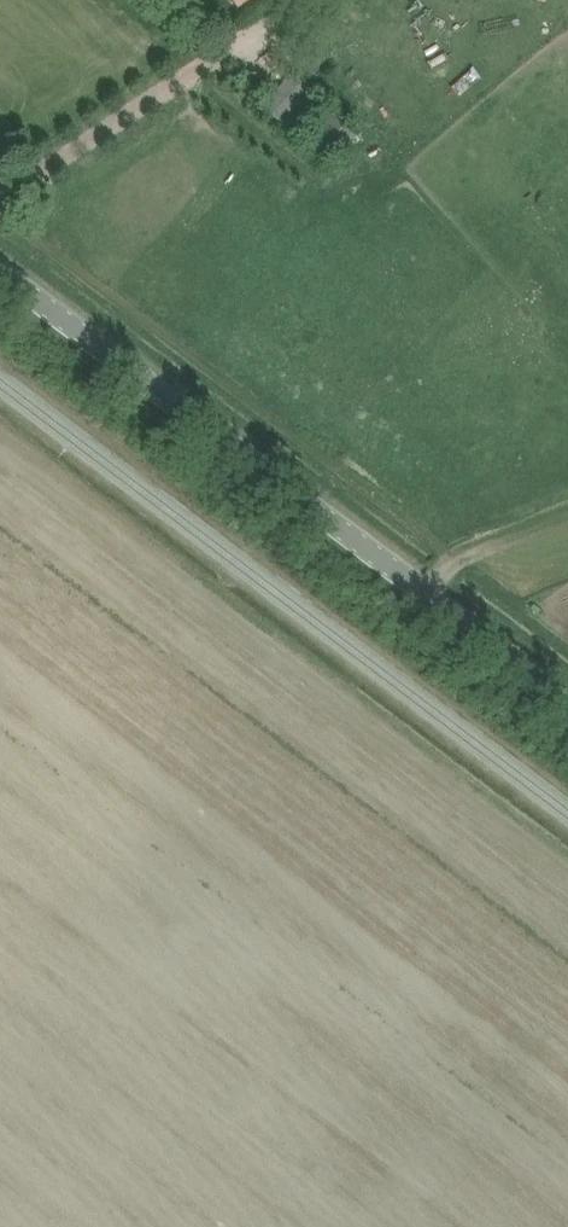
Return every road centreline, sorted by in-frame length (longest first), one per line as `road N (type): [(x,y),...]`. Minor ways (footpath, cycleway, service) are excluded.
road 1 (unclassified): [(567,701),(0,269)]

